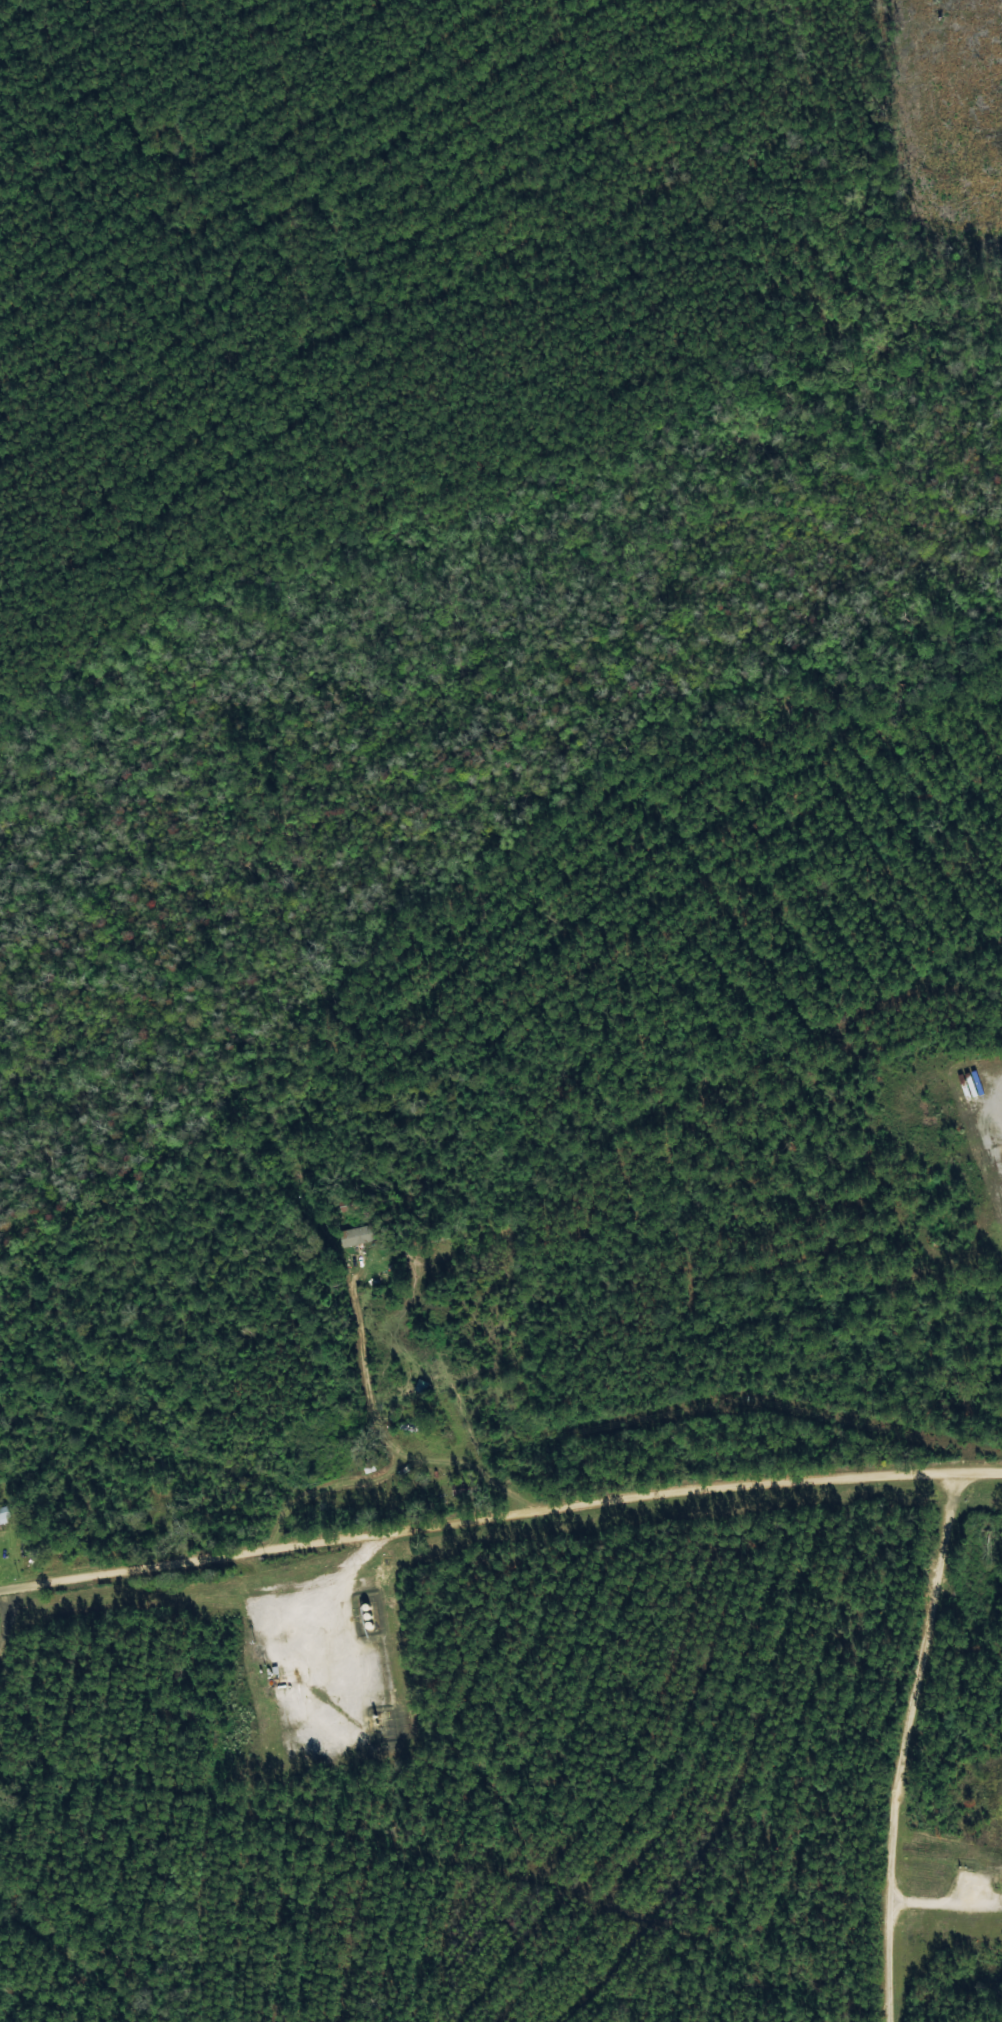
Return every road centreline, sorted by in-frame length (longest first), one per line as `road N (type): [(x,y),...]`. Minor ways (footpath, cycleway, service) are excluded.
road 1 (residential): [(1001,1481),(962,1475),(0,1609)]
road 2 (residential): [(351,1560),(393,1482),(405,1355),(377,1287),(326,1238)]

